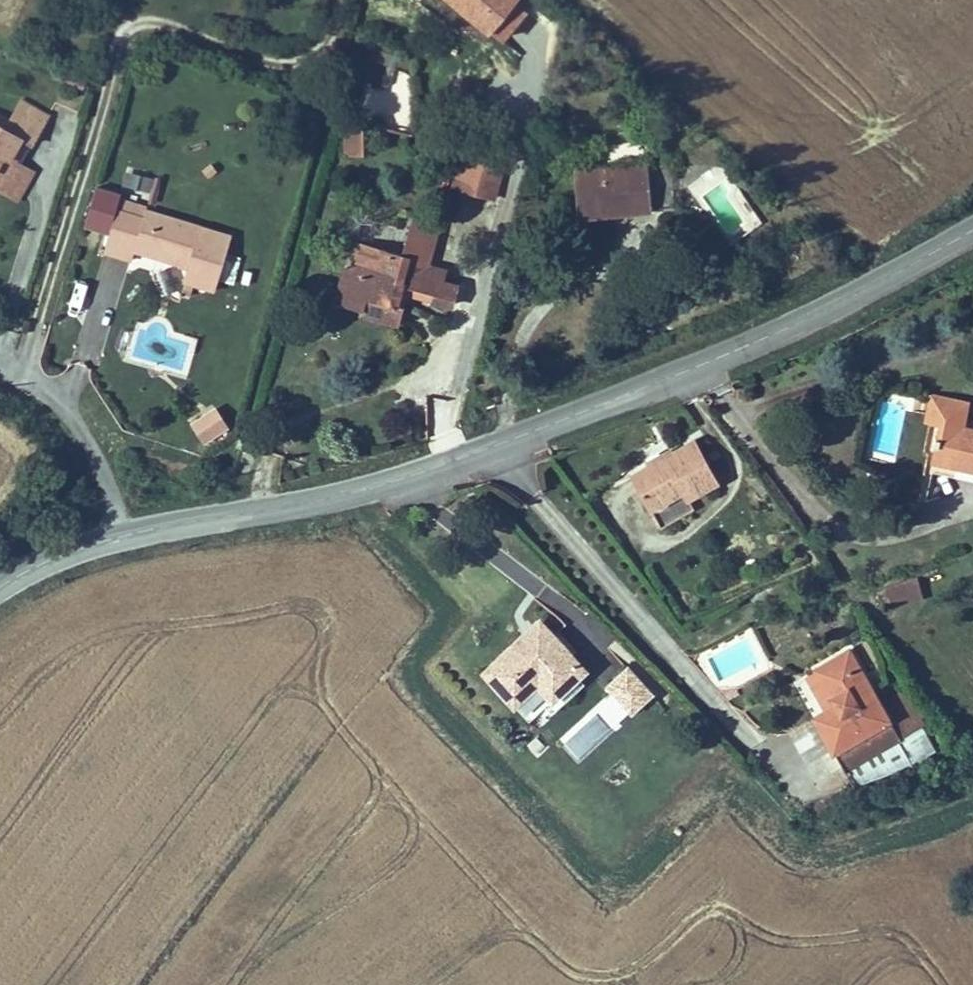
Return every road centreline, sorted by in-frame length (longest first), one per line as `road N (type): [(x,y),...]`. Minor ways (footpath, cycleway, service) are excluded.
road 1 (secondary): [(503,436),(879,280),(972,233)]
road 2 (unclassified): [(144,97),(66,404),(107,446),(140,526)]
road 3 (secondary): [(140,526),(340,485),(503,436)]
road 4 (unclassified): [(503,436),(704,671)]
road 5 (secondary): [(0,589),(38,563),(140,526)]

